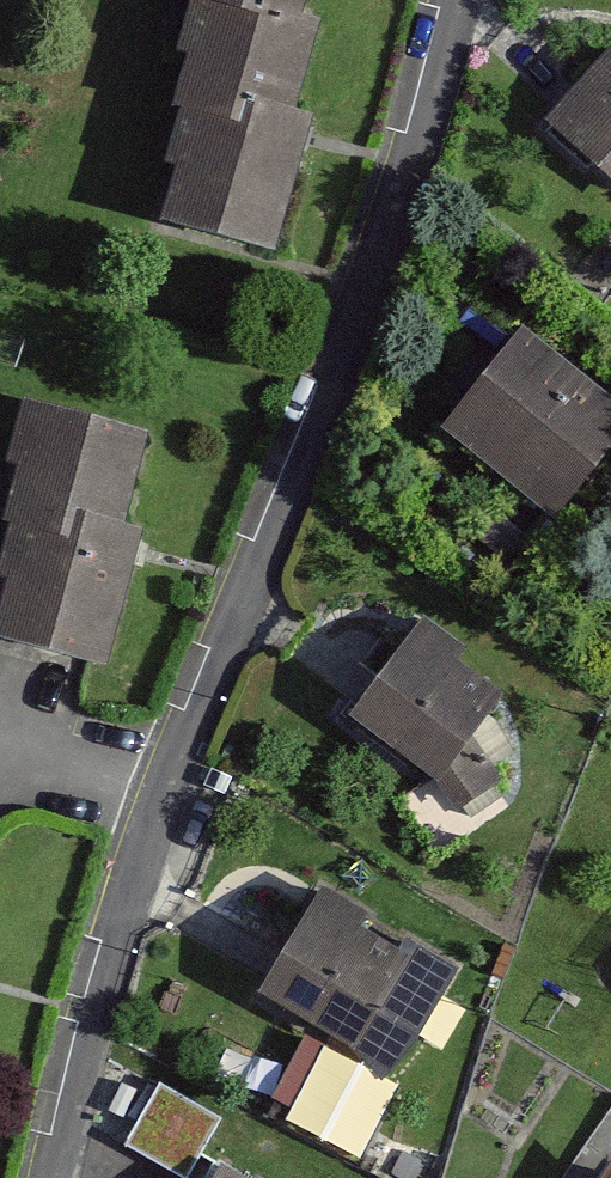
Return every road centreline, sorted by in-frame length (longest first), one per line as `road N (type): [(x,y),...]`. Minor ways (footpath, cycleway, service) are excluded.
road 1 (residential): [(52,1177),(123,908),(362,311),(415,166),(461,0)]

